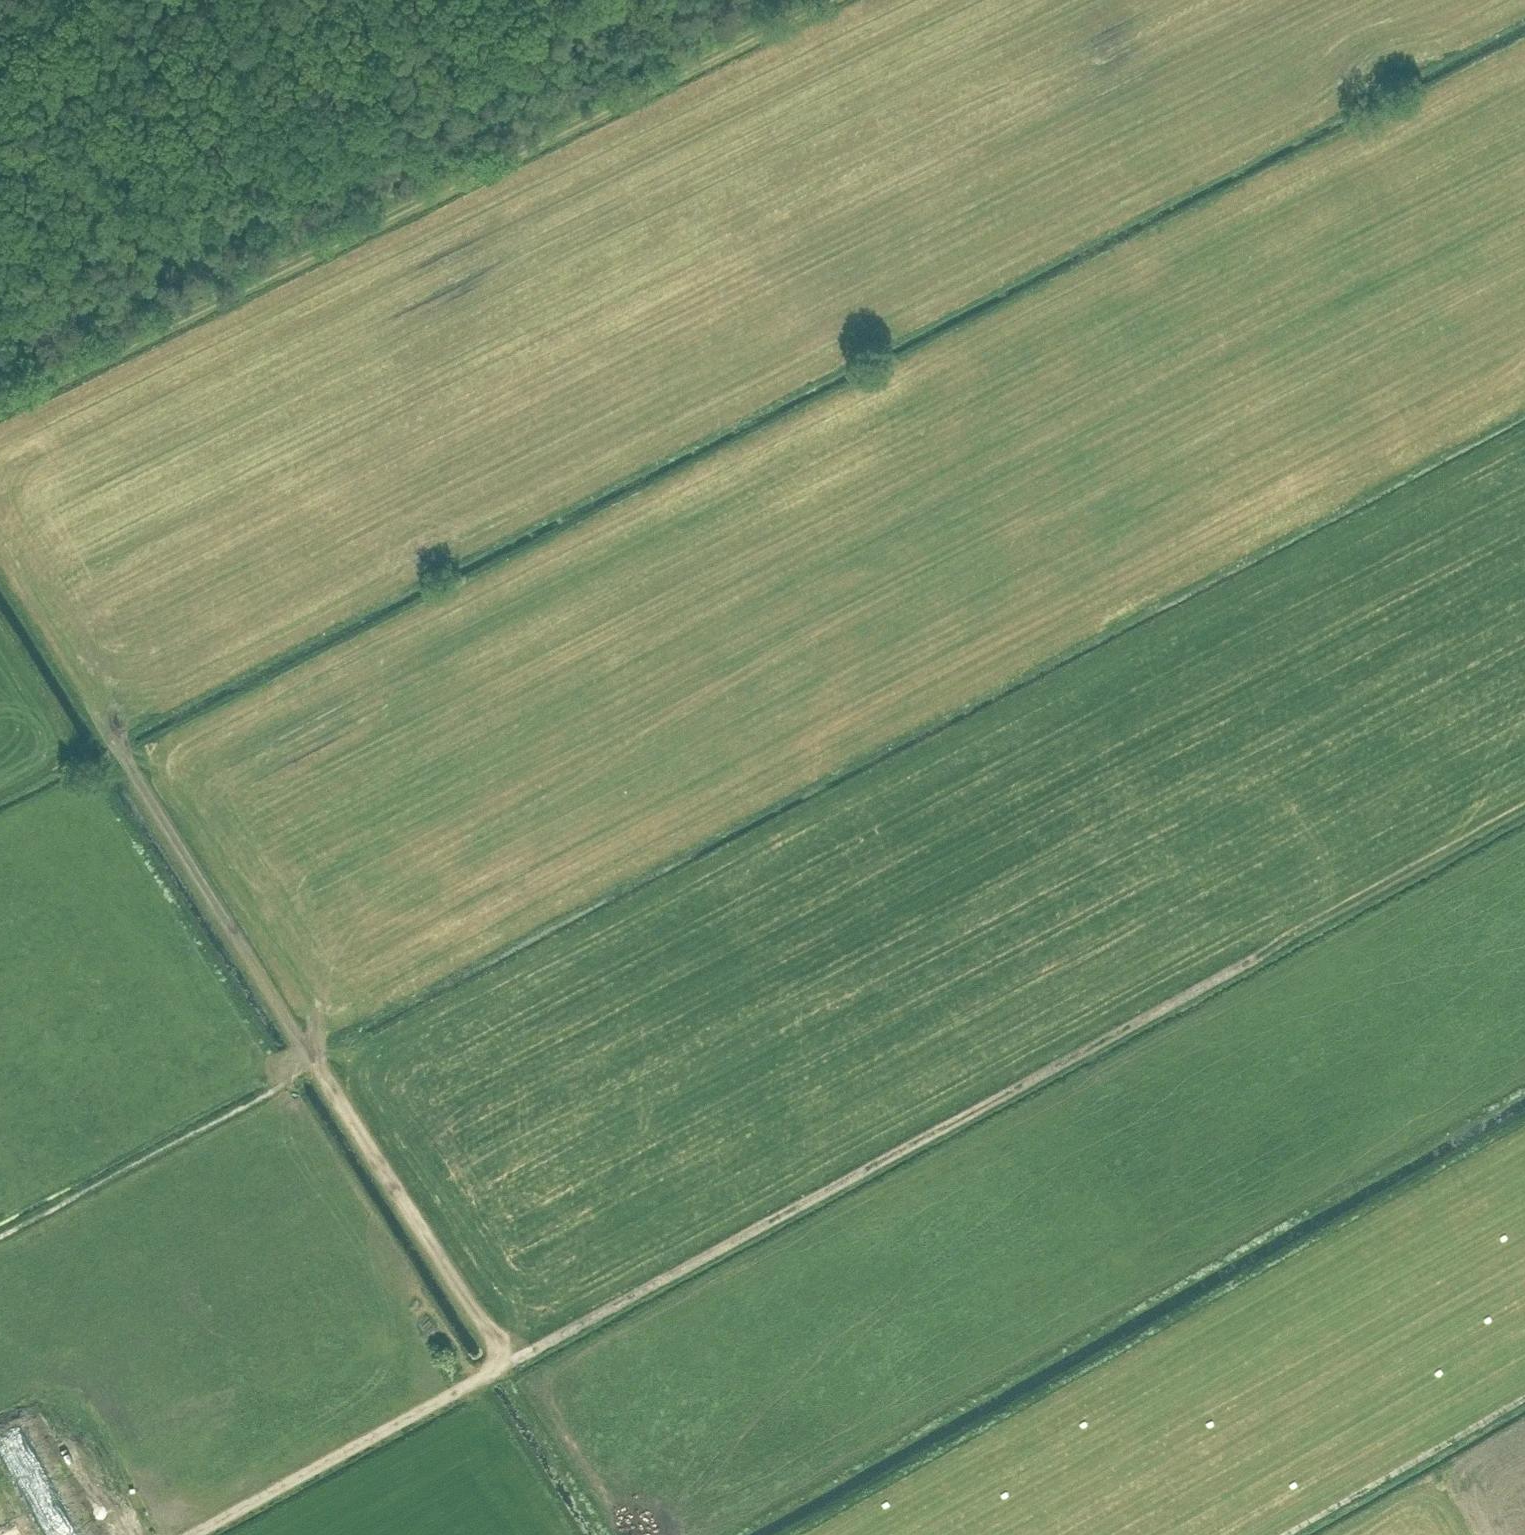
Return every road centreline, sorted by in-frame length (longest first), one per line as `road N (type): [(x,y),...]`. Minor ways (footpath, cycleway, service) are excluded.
road 1 (track): [(825,0),(0,408)]

